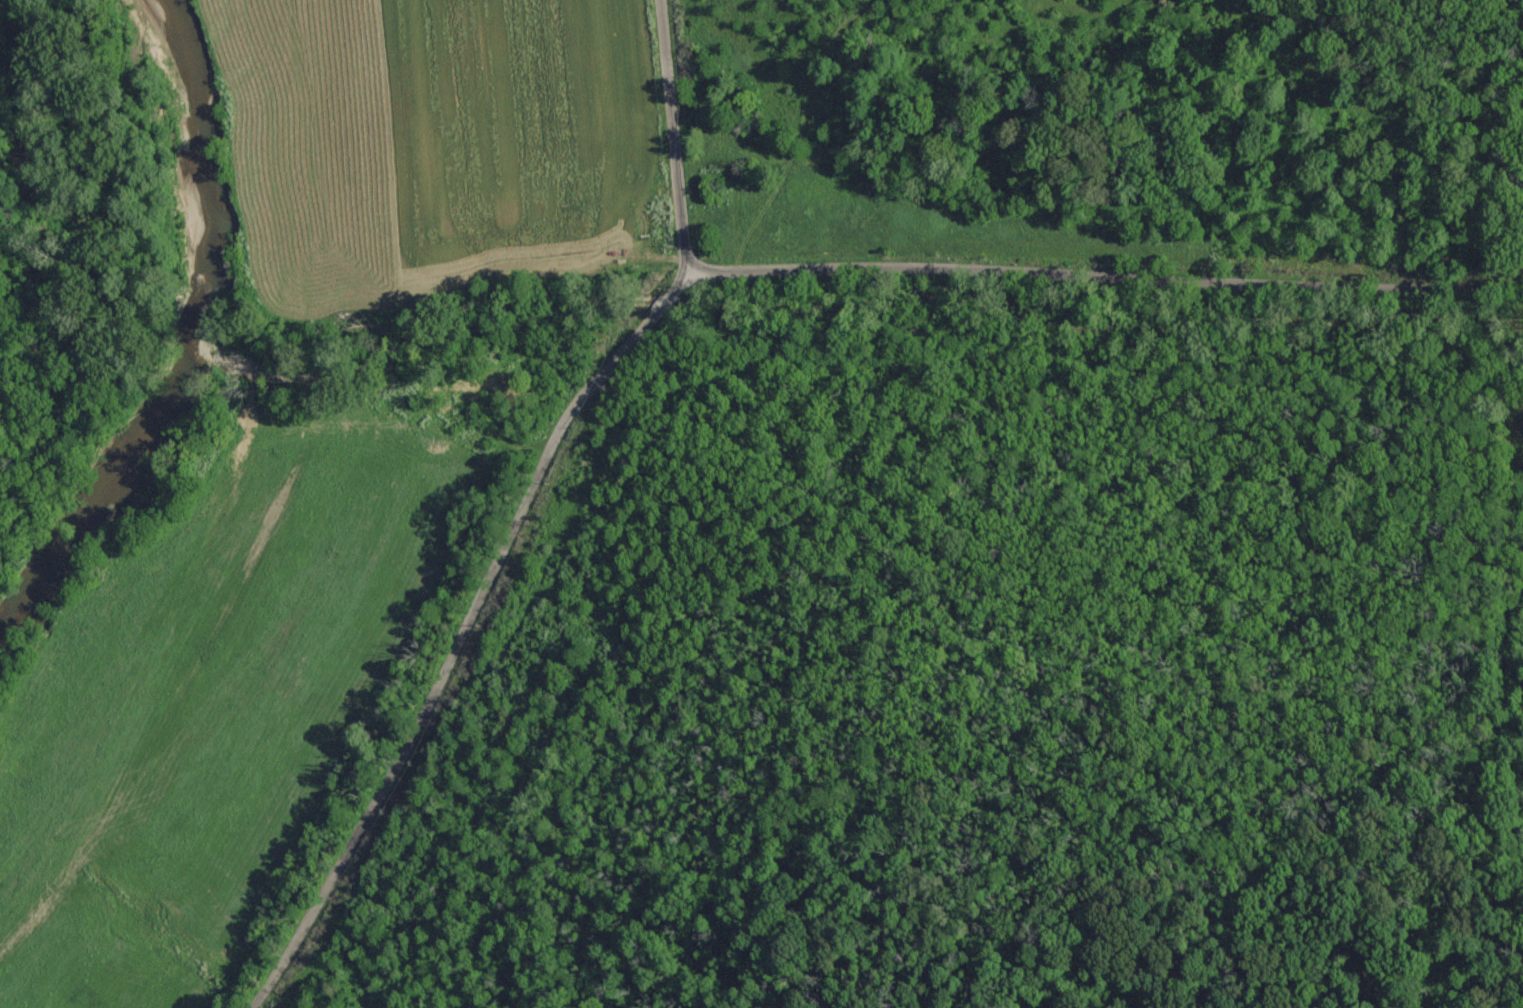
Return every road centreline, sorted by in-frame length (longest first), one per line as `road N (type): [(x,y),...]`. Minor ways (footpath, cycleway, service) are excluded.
road 1 (residential): [(251,1007),(398,764),(551,445),(590,385),(688,276)]
road 2 (residential): [(688,276),(927,266),(1406,288),(1522,283)]
road 3 (residential): [(688,276),(660,0)]

